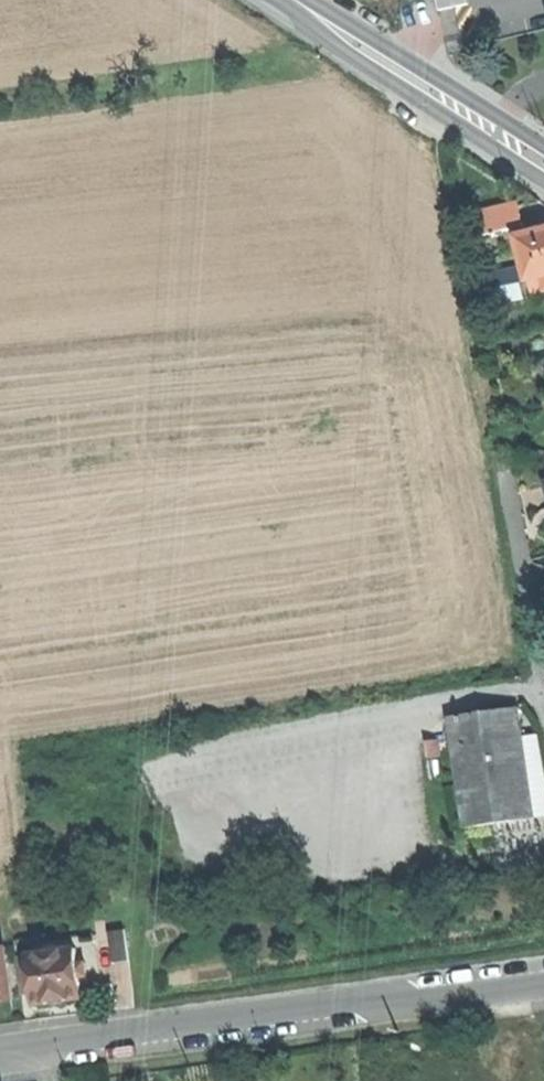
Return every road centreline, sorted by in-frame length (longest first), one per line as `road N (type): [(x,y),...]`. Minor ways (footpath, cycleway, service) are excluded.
road 1 (tertiary): [(543,976),(0,1052)]
road 2 (secondary): [(291,0),(543,165)]

